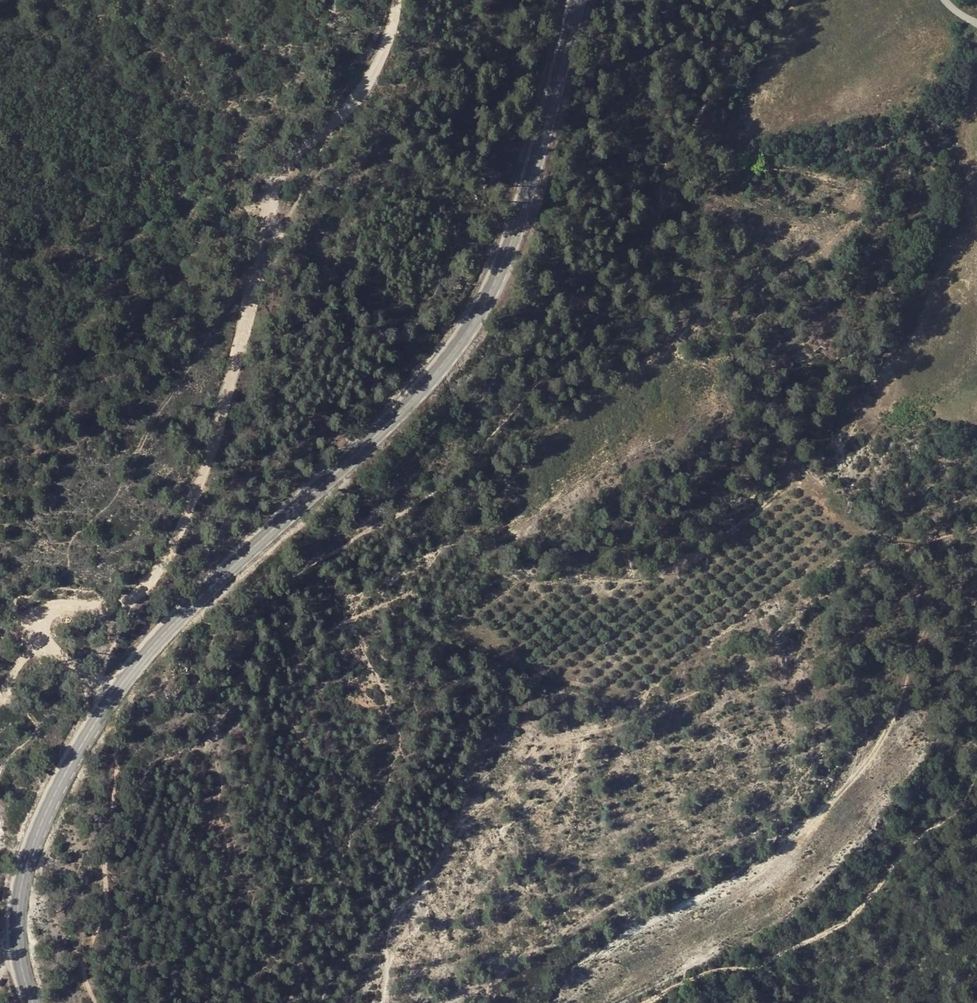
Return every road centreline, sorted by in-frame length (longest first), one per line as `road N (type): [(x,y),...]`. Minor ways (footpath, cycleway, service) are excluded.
road 1 (track): [(968,84),(925,94),(897,113),(849,231),(830,250),(729,295),(688,335),(528,448),(512,481),(512,532),(442,604),(438,618),(469,644),(644,707),(673,704),(750,664),(806,604),(976,524)]
road 2 (secondary): [(578,0),(525,199),(473,323),(408,403),(152,648),(55,793),(18,899),(16,942),(33,1002)]
road 3 (track): [(109,703),(81,672),(39,647),(37,622),(50,610),(124,607),(147,593),(226,430),(280,171),(373,76),(399,0)]
road 4 (track): [(743,0),(712,93),(673,149),(655,240),(634,287),(439,487),(236,613)]
road 5 (track): [(976,782),(953,822),(906,857),(862,917),(663,1002)]

